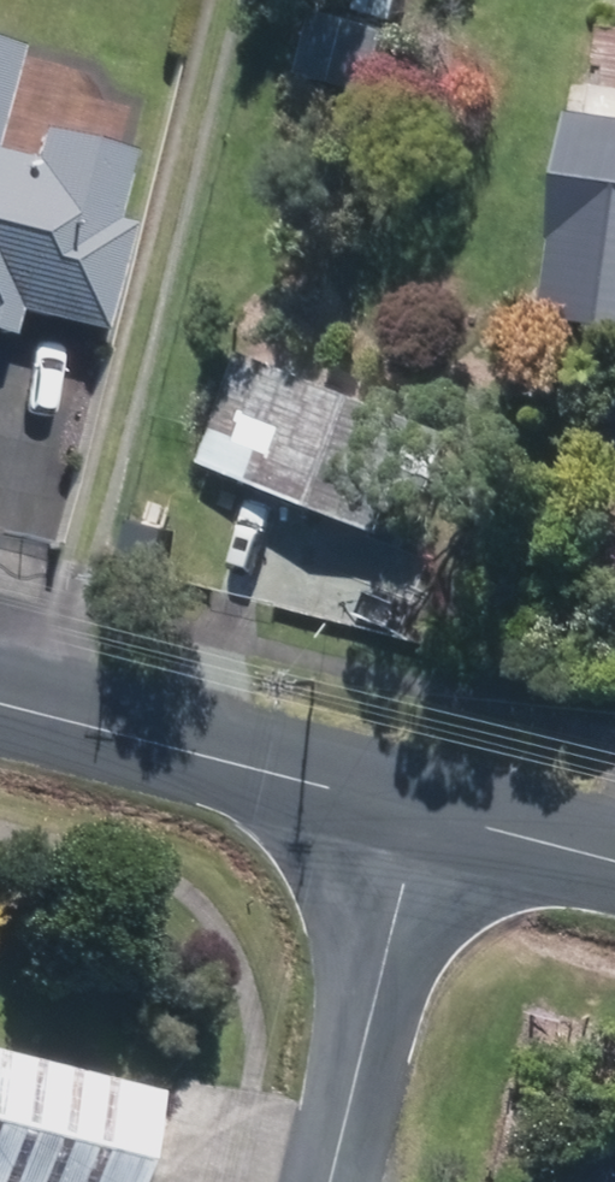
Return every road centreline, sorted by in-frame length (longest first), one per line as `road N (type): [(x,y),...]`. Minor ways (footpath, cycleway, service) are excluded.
road 1 (track): [(49,718),(221,0)]
road 2 (tertiary): [(420,813),(0,705)]
road 3 (residential): [(327,1181),(420,813)]
road 4 (tertiary): [(614,863),(420,813)]

